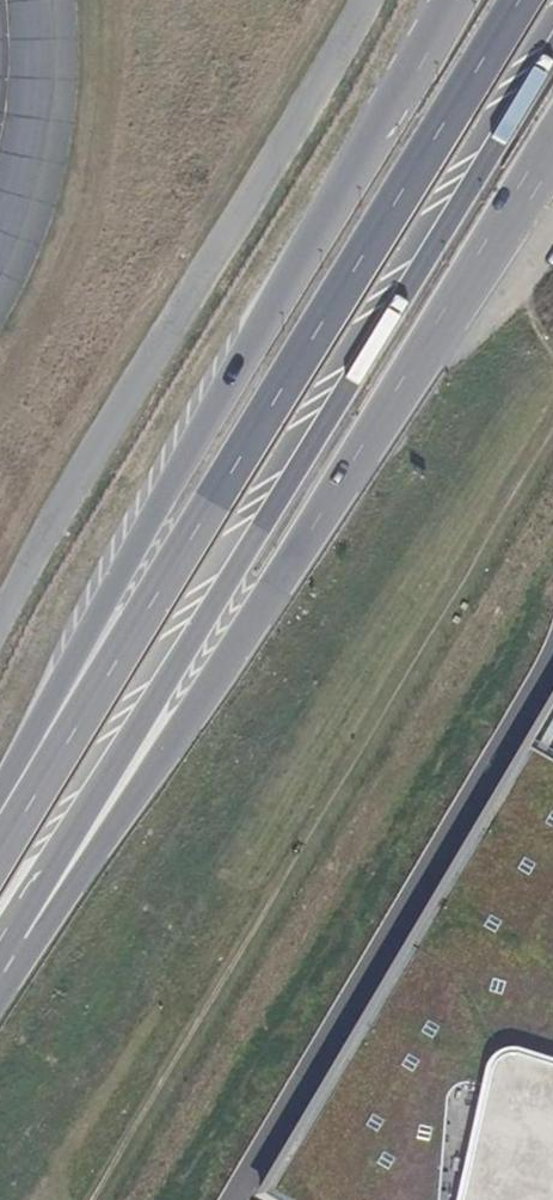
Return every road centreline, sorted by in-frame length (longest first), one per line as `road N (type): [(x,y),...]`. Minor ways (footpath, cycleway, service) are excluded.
road 1 (primary): [(6,941),(552,59)]
road 2 (primary): [(525,0),(0,840)]
road 3 (primary): [(6,941),(61,934),(552,155)]
road 4 (primary): [(456,0),(0,797)]
road 5 (track): [(93,1199),(552,426)]

